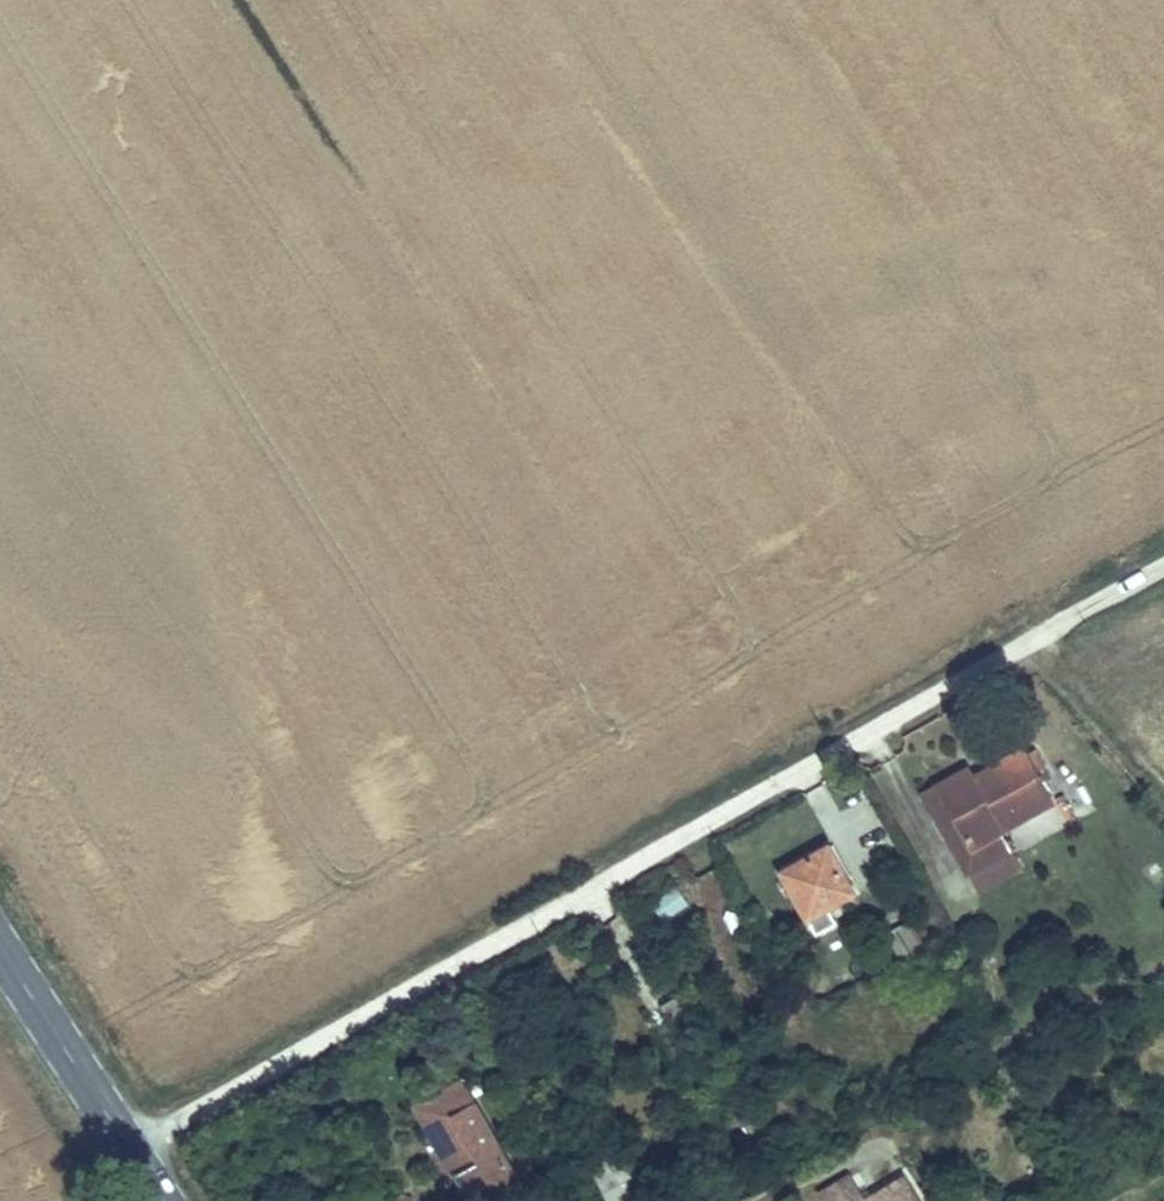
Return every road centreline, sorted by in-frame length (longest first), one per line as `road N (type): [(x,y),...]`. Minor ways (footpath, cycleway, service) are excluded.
road 1 (secondary): [(163,1200),(0,944)]

